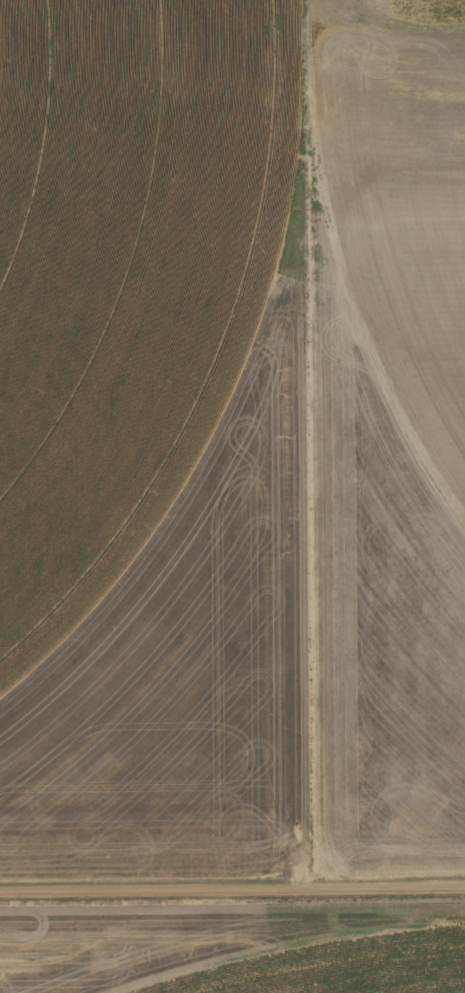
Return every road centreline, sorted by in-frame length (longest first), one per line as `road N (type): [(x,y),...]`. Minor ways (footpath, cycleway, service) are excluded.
road 1 (residential): [(0,890),(464,885)]

